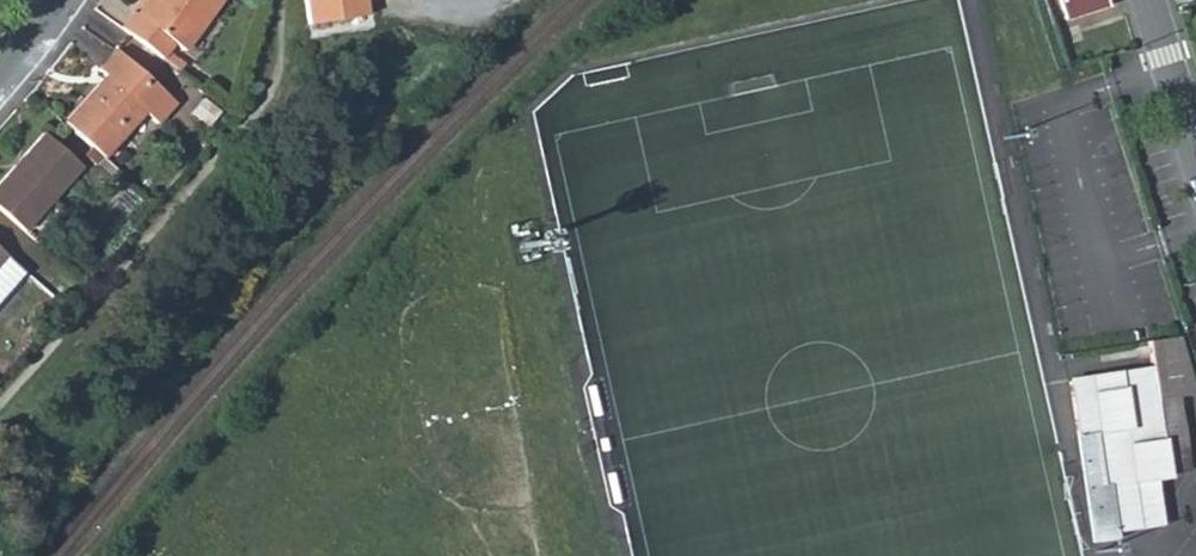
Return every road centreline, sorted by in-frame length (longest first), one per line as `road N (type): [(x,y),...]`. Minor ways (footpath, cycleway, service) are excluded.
road 1 (residential): [(1195,140),(1153,0)]

